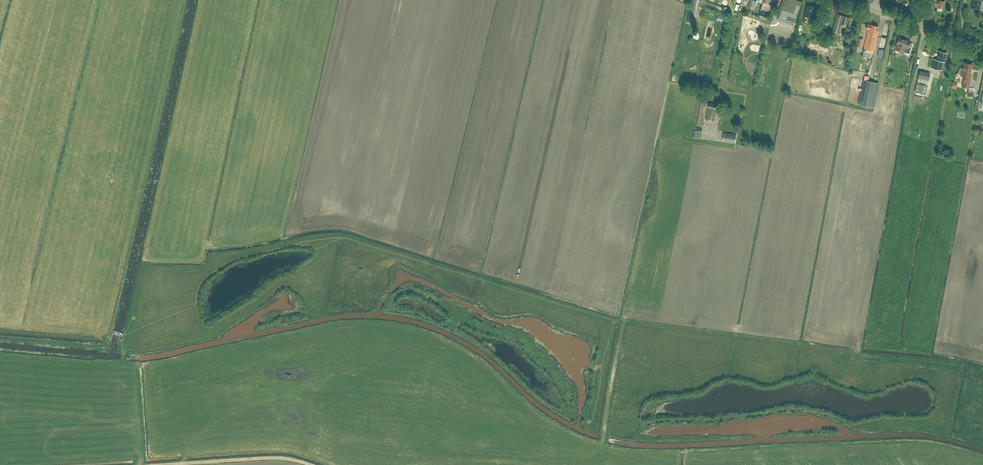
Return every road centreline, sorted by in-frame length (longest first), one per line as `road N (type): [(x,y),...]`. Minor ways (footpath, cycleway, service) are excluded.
road 1 (unclassified): [(314,464),(276,457),(150,464)]

